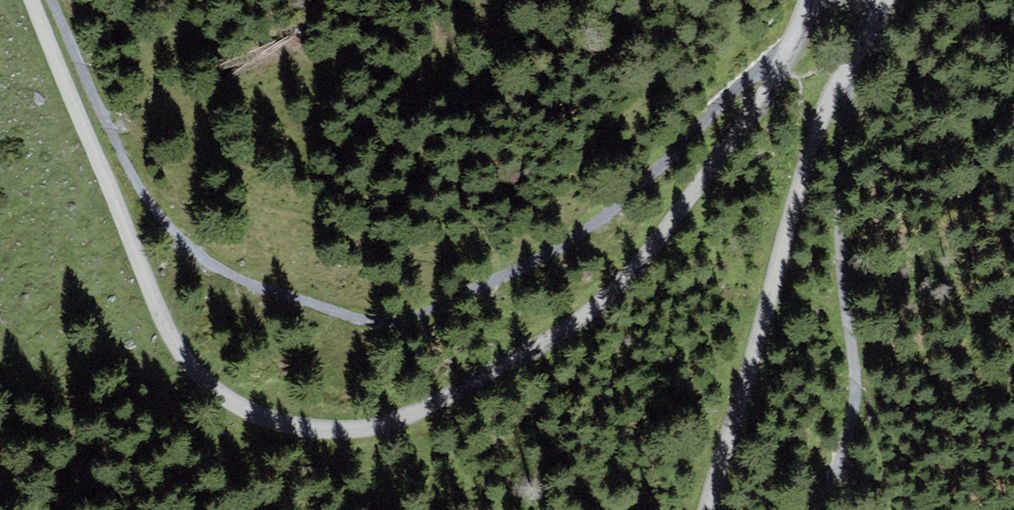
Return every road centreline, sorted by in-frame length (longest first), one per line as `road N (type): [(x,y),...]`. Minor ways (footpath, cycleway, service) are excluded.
road 1 (unclassified): [(30,0),(81,134),(185,359),(240,407),(330,431),(375,428),(419,410),(597,306),(716,160),(812,0)]
road 2 (track): [(55,0),(123,160),(164,219),(235,277),(374,321),(421,315),(546,255),(598,219),(788,48),(836,86)]
road 3 (unclassified): [(880,0),(820,125),(702,509)]
road 4 (track): [(813,509),(832,478),(846,385),(836,86)]

